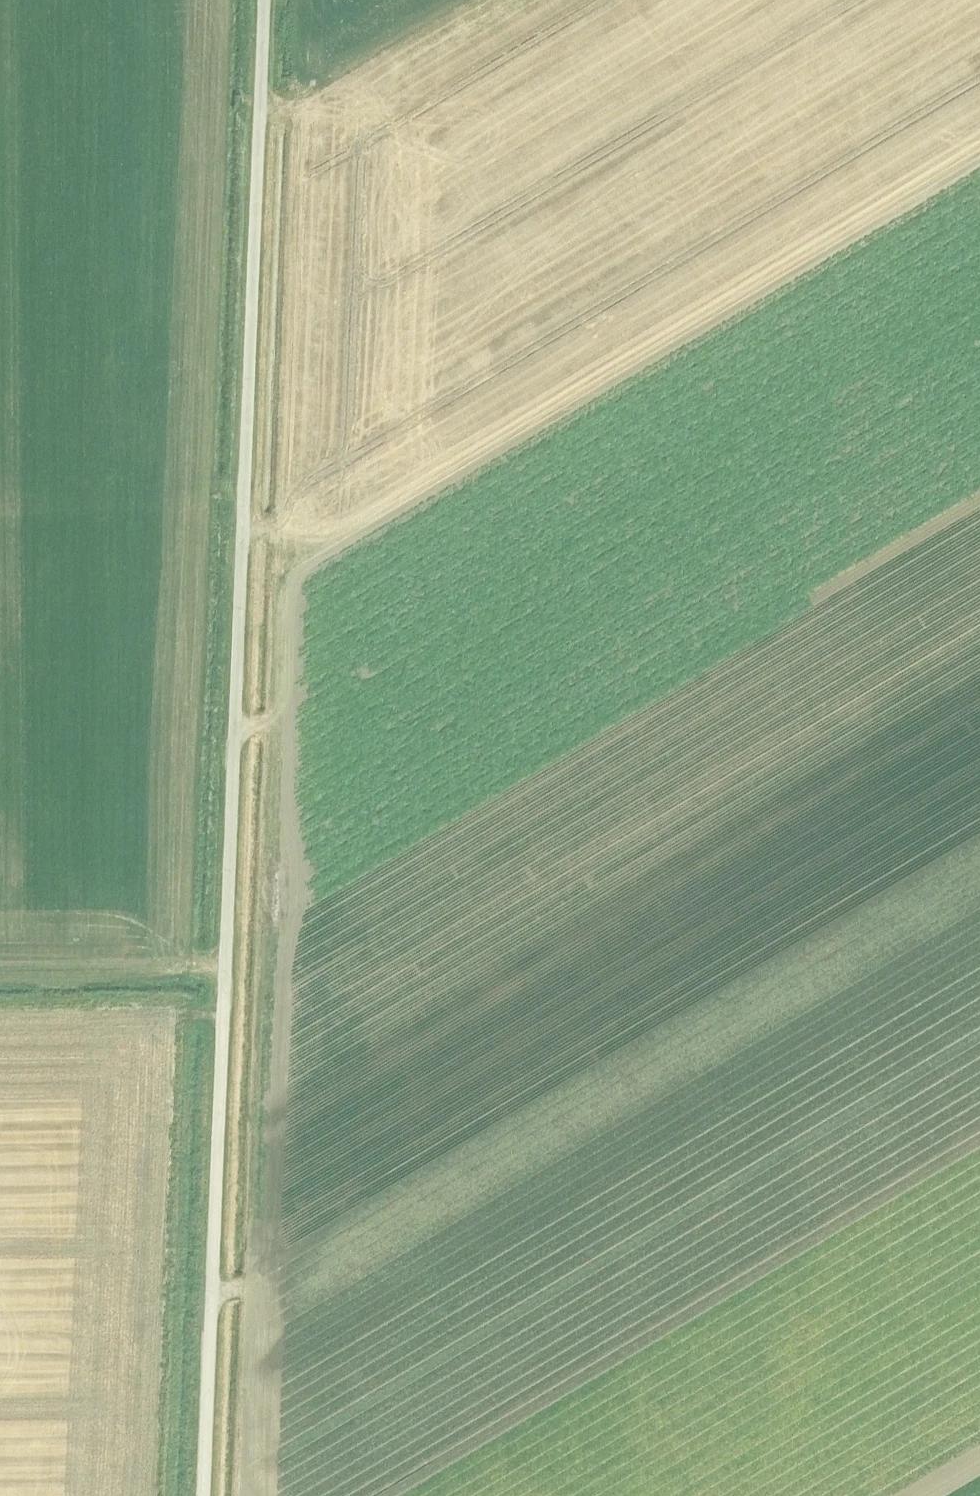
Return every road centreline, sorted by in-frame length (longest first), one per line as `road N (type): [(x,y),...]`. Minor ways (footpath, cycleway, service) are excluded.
road 1 (unclassified): [(203,1495),(264,0)]

